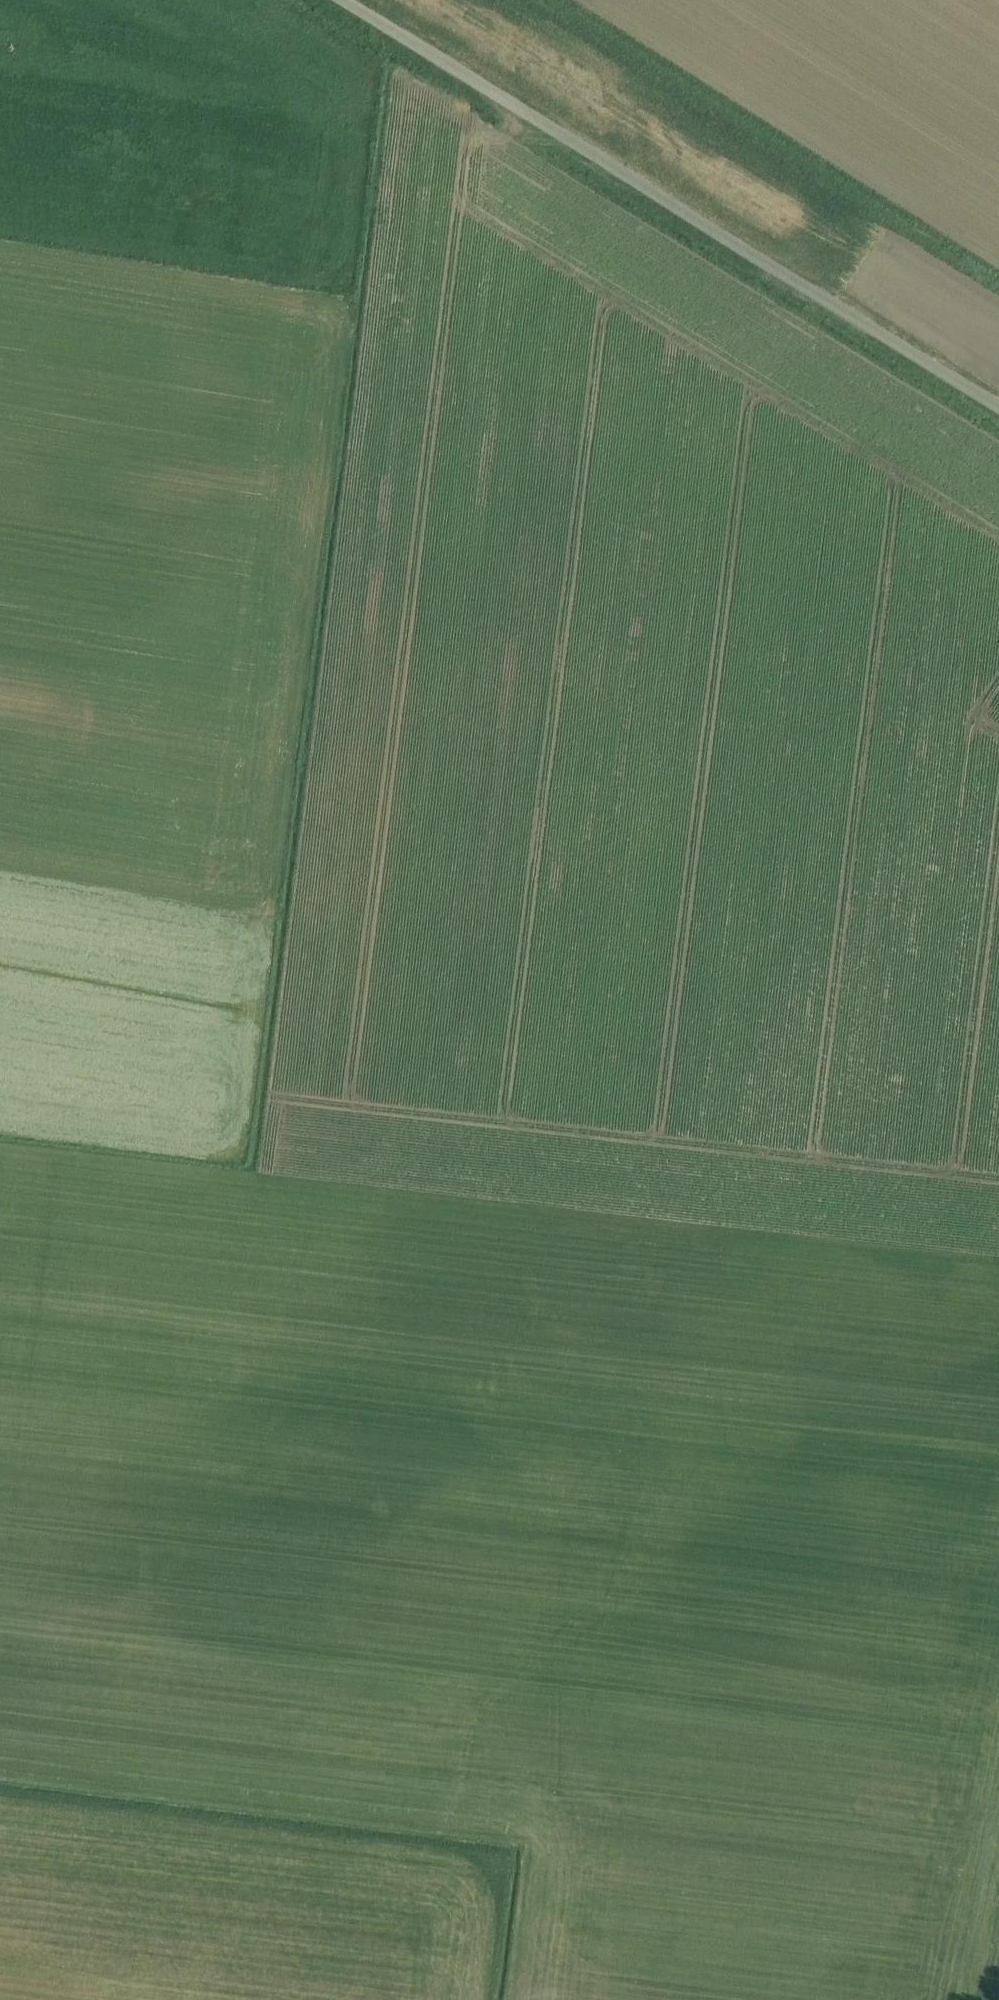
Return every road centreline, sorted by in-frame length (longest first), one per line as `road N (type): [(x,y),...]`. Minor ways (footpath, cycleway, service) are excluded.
road 1 (unclassified): [(998,401),(343,0)]

